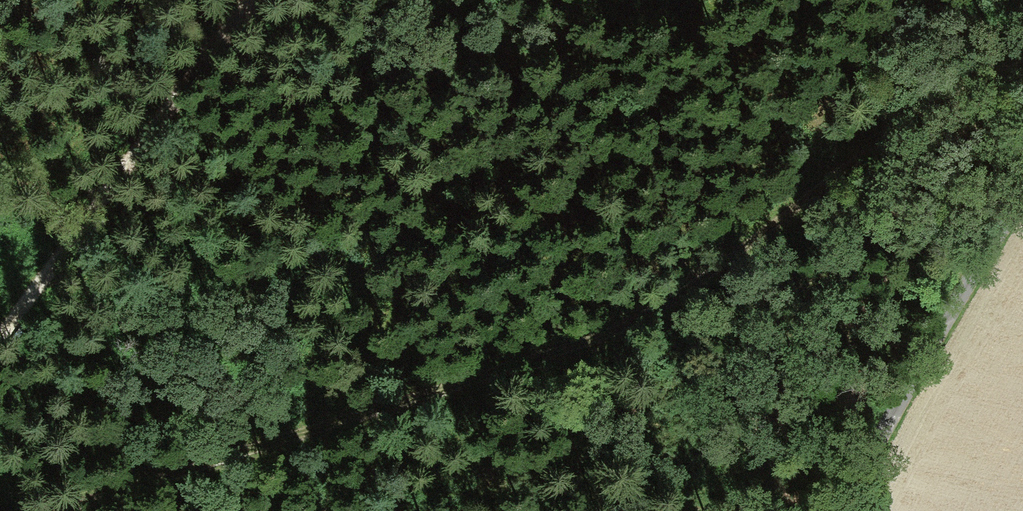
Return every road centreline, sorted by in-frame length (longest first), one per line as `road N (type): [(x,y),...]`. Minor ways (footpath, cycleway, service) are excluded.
road 1 (track): [(1022,57),(900,117),(700,277),(587,342),(41,510)]
road 2 (track): [(260,0),(0,348)]
road 3 (track): [(842,510),(869,436),(1022,187)]

